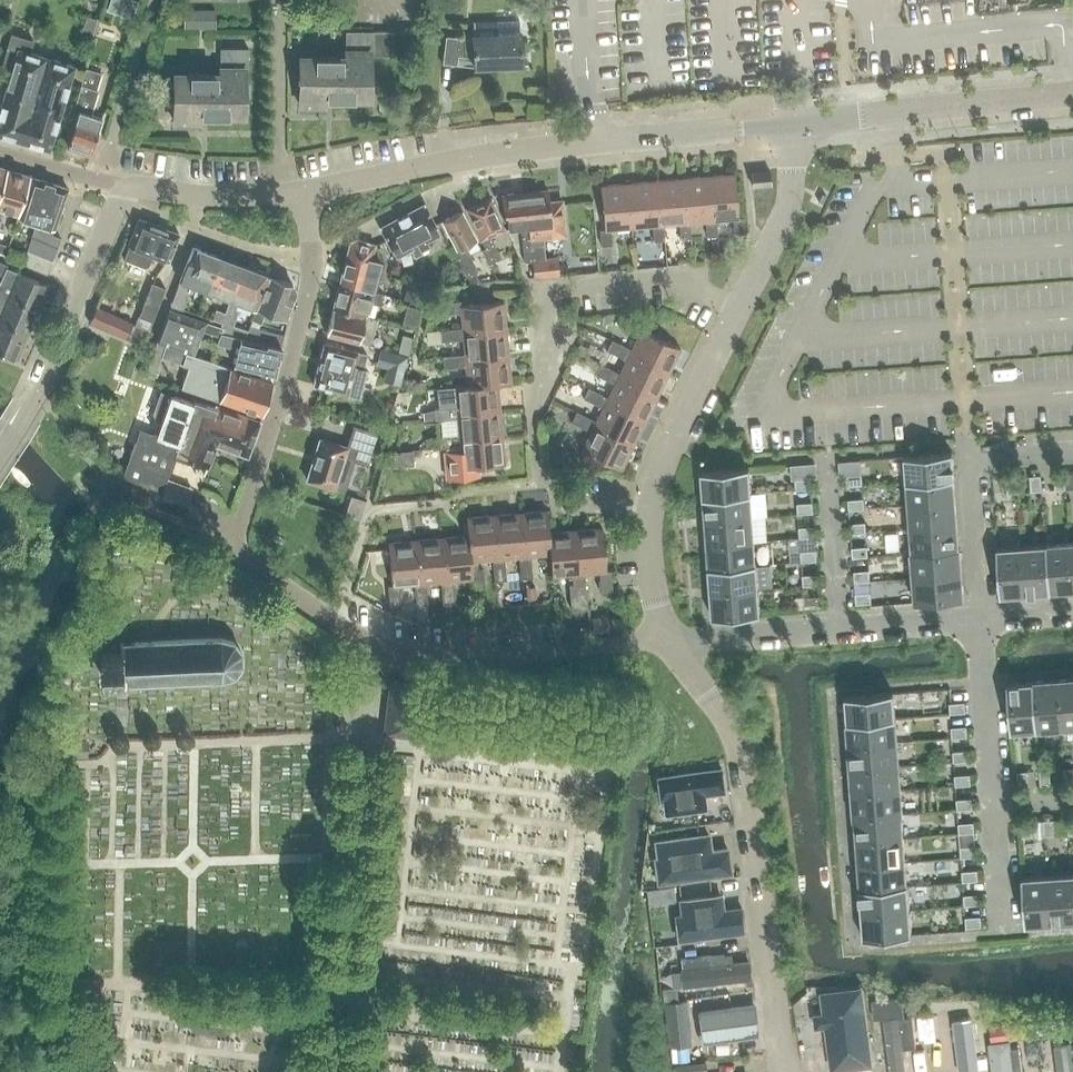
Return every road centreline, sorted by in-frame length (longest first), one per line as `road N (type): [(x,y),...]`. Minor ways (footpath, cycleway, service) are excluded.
road 1 (residential): [(666,636),(521,657),(379,650),(228,549),(271,431),(310,278),(304,194)]
road 2 (residential): [(650,503),(555,506),(553,483),(538,484),(533,413),(548,377),(541,290),(665,279),(740,307)]
road 3 (unclassified): [(304,194),(522,151),(794,123)]
road 4 (residential): [(781,1071),(740,747),(677,653)]
road 5 (residential): [(1002,934),(981,620)]
road 6 (residential): [(677,653),(709,640),(981,620)]
road 7 (residential): [(0,450),(40,389),(125,186)]
road 8 (unclassified): [(794,123),(1072,94)]
road 9 (residential): [(650,503),(740,307)]
road 10 (residential): [(740,307),(793,203),(794,123)]
road 11 (unclassified): [(304,194),(217,197),(125,186)]
road 12 (residential): [(981,620),(969,463)]
road 13 (residential): [(666,636),(653,588),(650,503)]
road 14 (residential): [(125,186),(0,154)]

